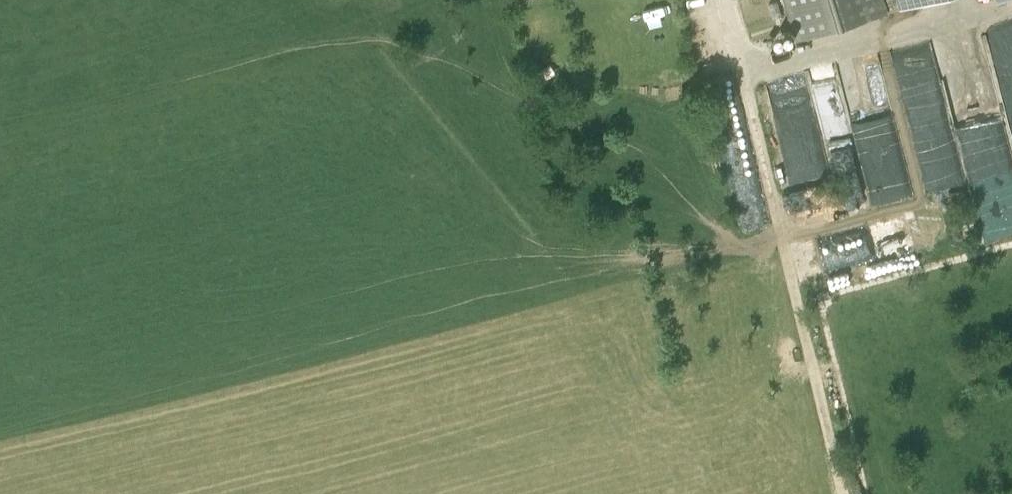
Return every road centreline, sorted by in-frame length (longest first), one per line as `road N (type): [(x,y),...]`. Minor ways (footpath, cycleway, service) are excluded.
road 1 (track): [(725,0),(843,493)]

